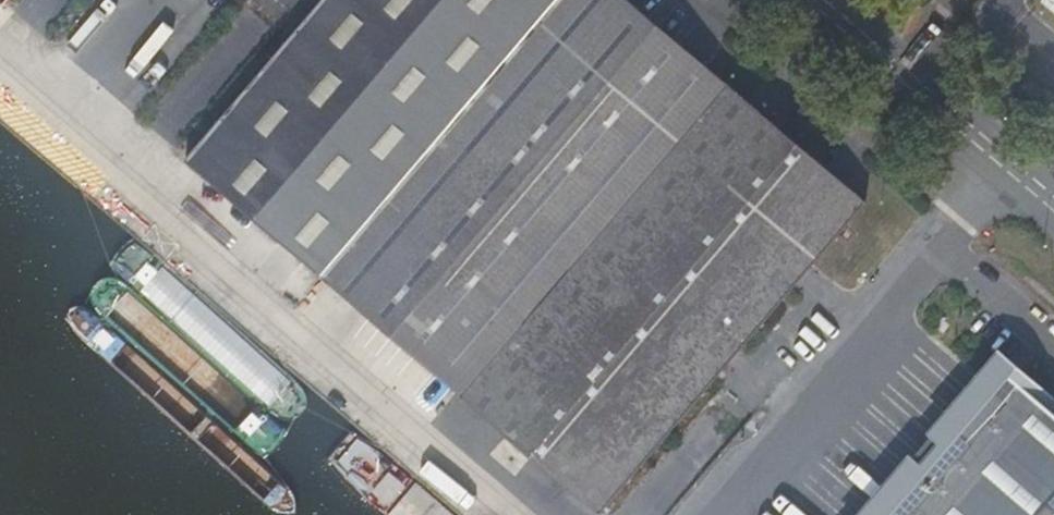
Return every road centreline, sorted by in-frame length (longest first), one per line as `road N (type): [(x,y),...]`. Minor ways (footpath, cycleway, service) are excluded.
road 1 (unclassified): [(1053,205),(814,0)]

